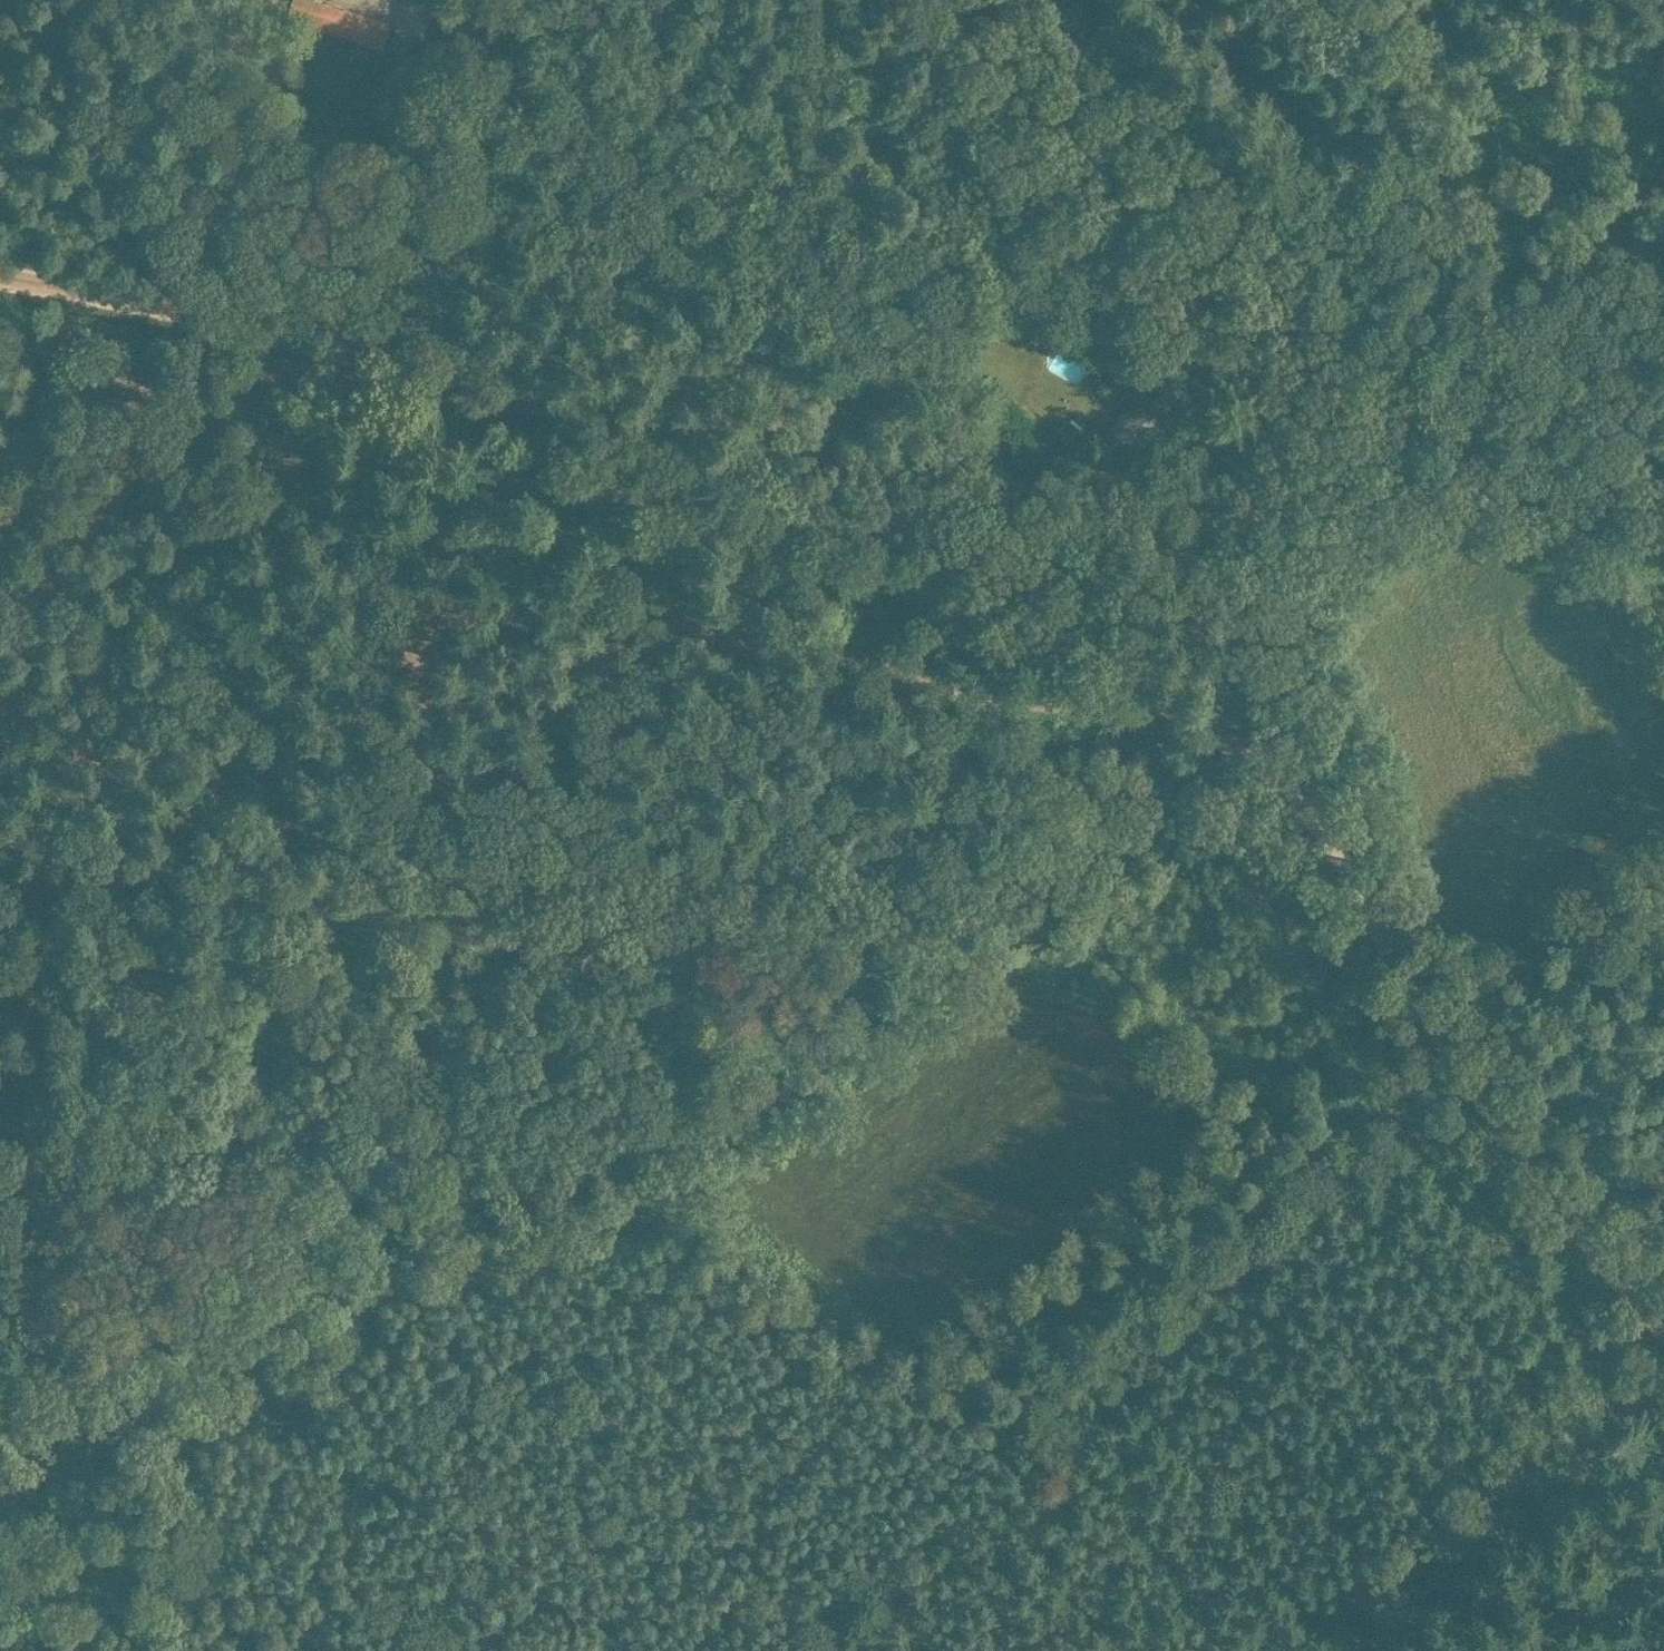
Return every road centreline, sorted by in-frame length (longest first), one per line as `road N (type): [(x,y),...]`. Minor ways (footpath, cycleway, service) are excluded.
road 1 (track): [(472,27),(1115,335)]
road 2 (track): [(1663,1331),(1459,1088),(1325,834),(1250,757)]
road 3 (track): [(915,588),(377,345)]
road 4 (track): [(377,345),(0,281)]
road 5 (track): [(377,345),(480,0)]
road 6 (track): [(353,828),(198,847),(0,816)]
road 7 (track): [(1173,706),(915,588)]

